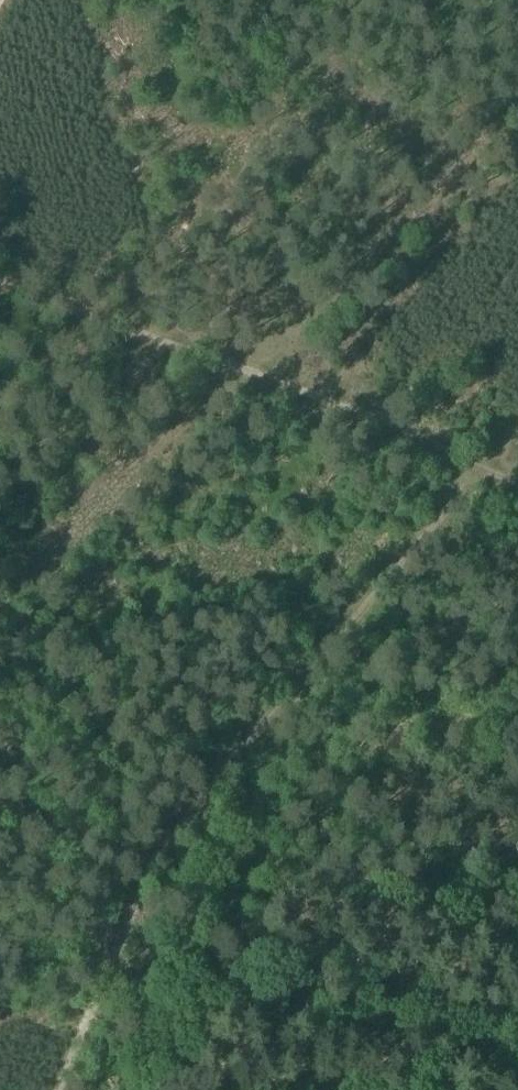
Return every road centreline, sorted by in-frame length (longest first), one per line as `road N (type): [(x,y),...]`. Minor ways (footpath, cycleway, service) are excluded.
road 1 (track): [(55,1089),(119,926),(204,790),(487,466)]
road 2 (track): [(517,480),(244,367),(0,280)]

